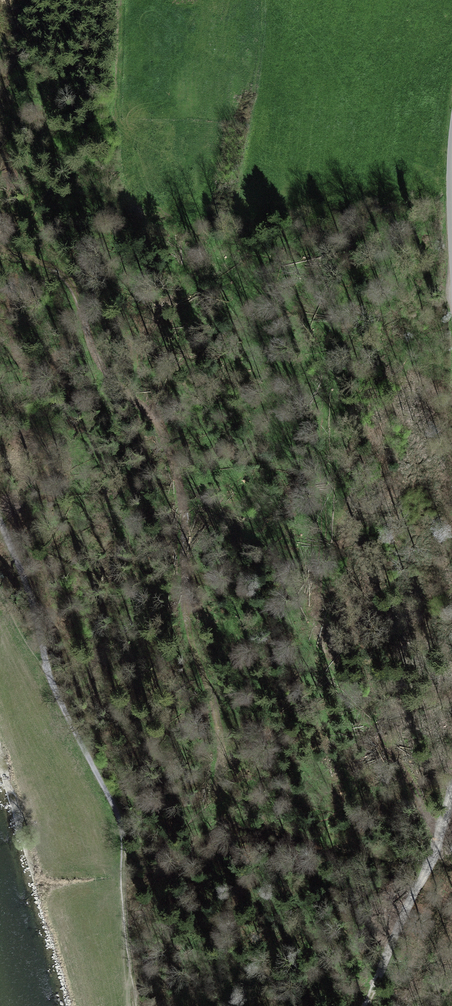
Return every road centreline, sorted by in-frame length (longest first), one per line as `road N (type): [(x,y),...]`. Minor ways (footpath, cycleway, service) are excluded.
road 1 (track): [(289,838),(238,569),(159,378),(48,269),(0,252)]
road 2 (track): [(0,534),(63,712),(118,815)]
road 3 (track): [(451,785),(371,1005)]

